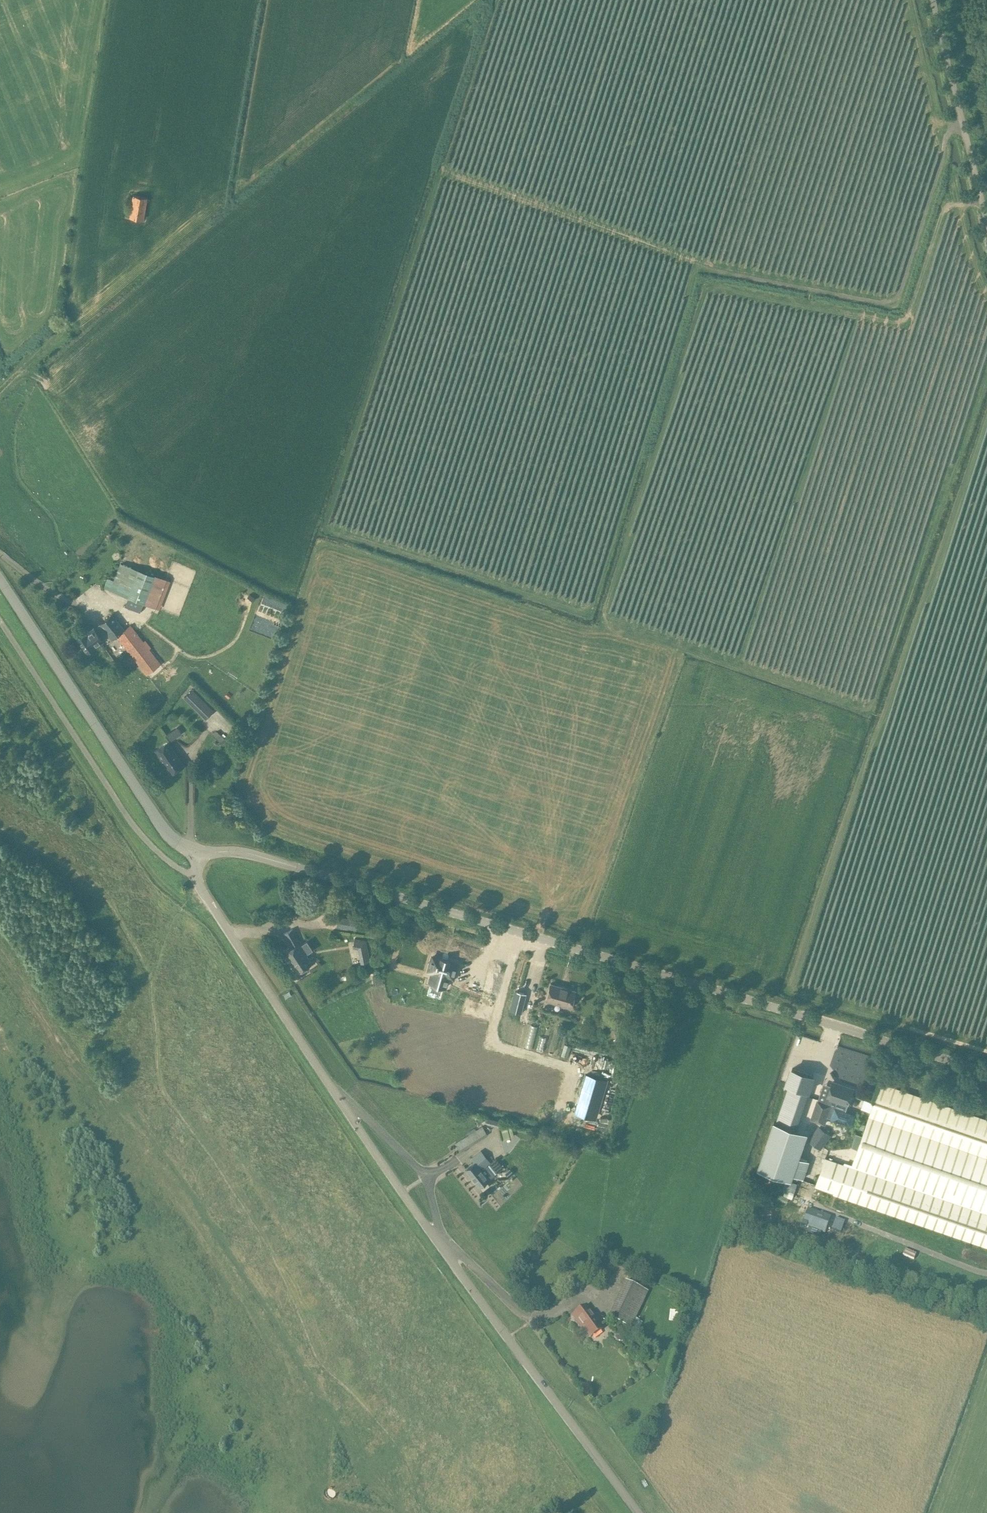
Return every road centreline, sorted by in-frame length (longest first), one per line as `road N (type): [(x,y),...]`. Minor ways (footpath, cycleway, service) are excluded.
road 1 (tertiary): [(986,1072),(273,859),(236,852),(203,858)]
road 2 (tertiary): [(640,1512),(440,1245),(275,1002),(202,889),(203,858)]
road 3 (tertiary): [(203,858),(168,834),(0,578)]
road 4 (unclassified): [(986,174),(940,0)]

